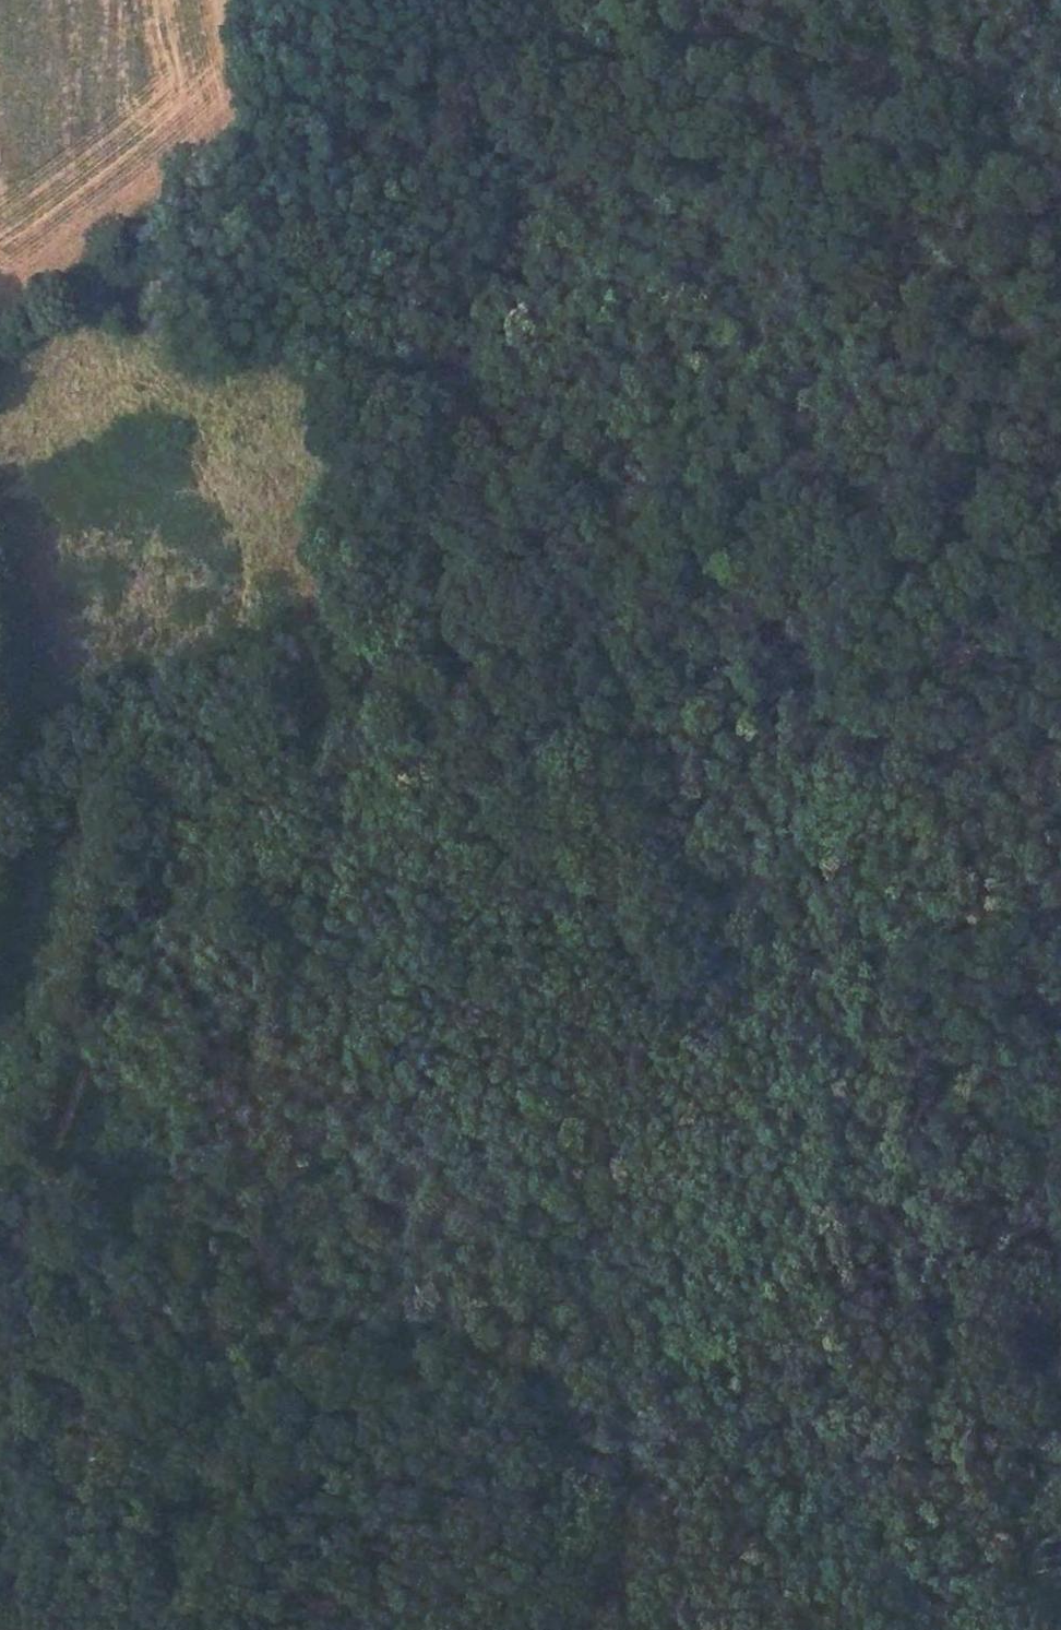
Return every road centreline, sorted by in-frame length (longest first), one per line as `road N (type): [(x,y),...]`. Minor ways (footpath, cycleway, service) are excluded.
road 1 (track): [(0,1246),(128,897),(198,796),(330,676),(434,479),(500,292),(515,218),(532,0)]
road 2 (track): [(379,583),(313,0)]

